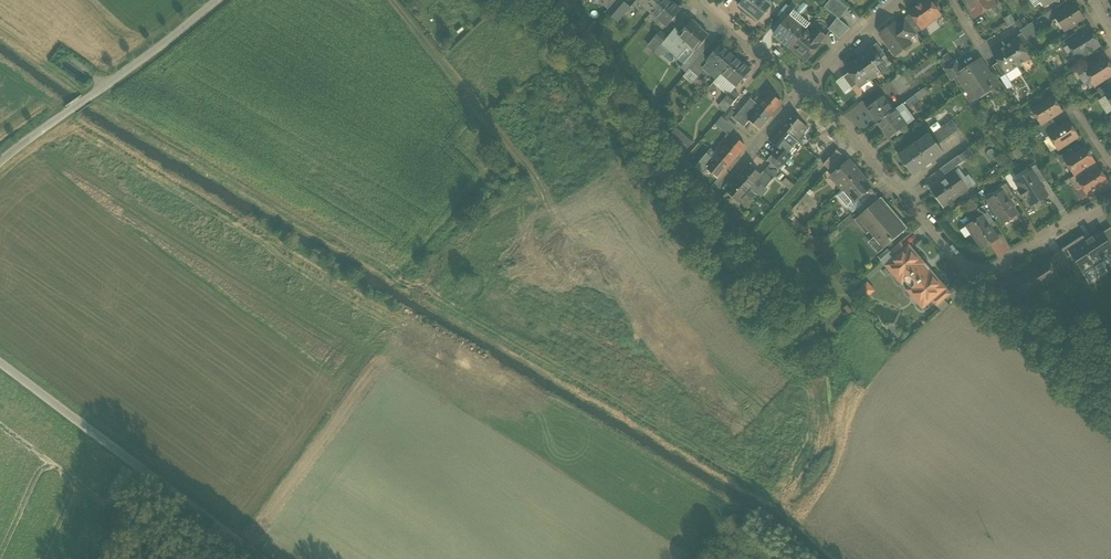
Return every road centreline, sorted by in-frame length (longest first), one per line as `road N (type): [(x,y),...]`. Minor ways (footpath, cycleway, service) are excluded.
road 1 (residential): [(804,90),(968,267),(993,268),(1110,203)]
road 2 (unclassified): [(0,362),(262,558)]
road 3 (unclassified): [(0,160),(220,0)]
road 4 (track): [(548,201),(391,0)]
road 5 (residential): [(804,90),(698,0)]
road 6 (residential): [(893,0),(804,90)]
road 7 (residential): [(725,186),(804,90)]

